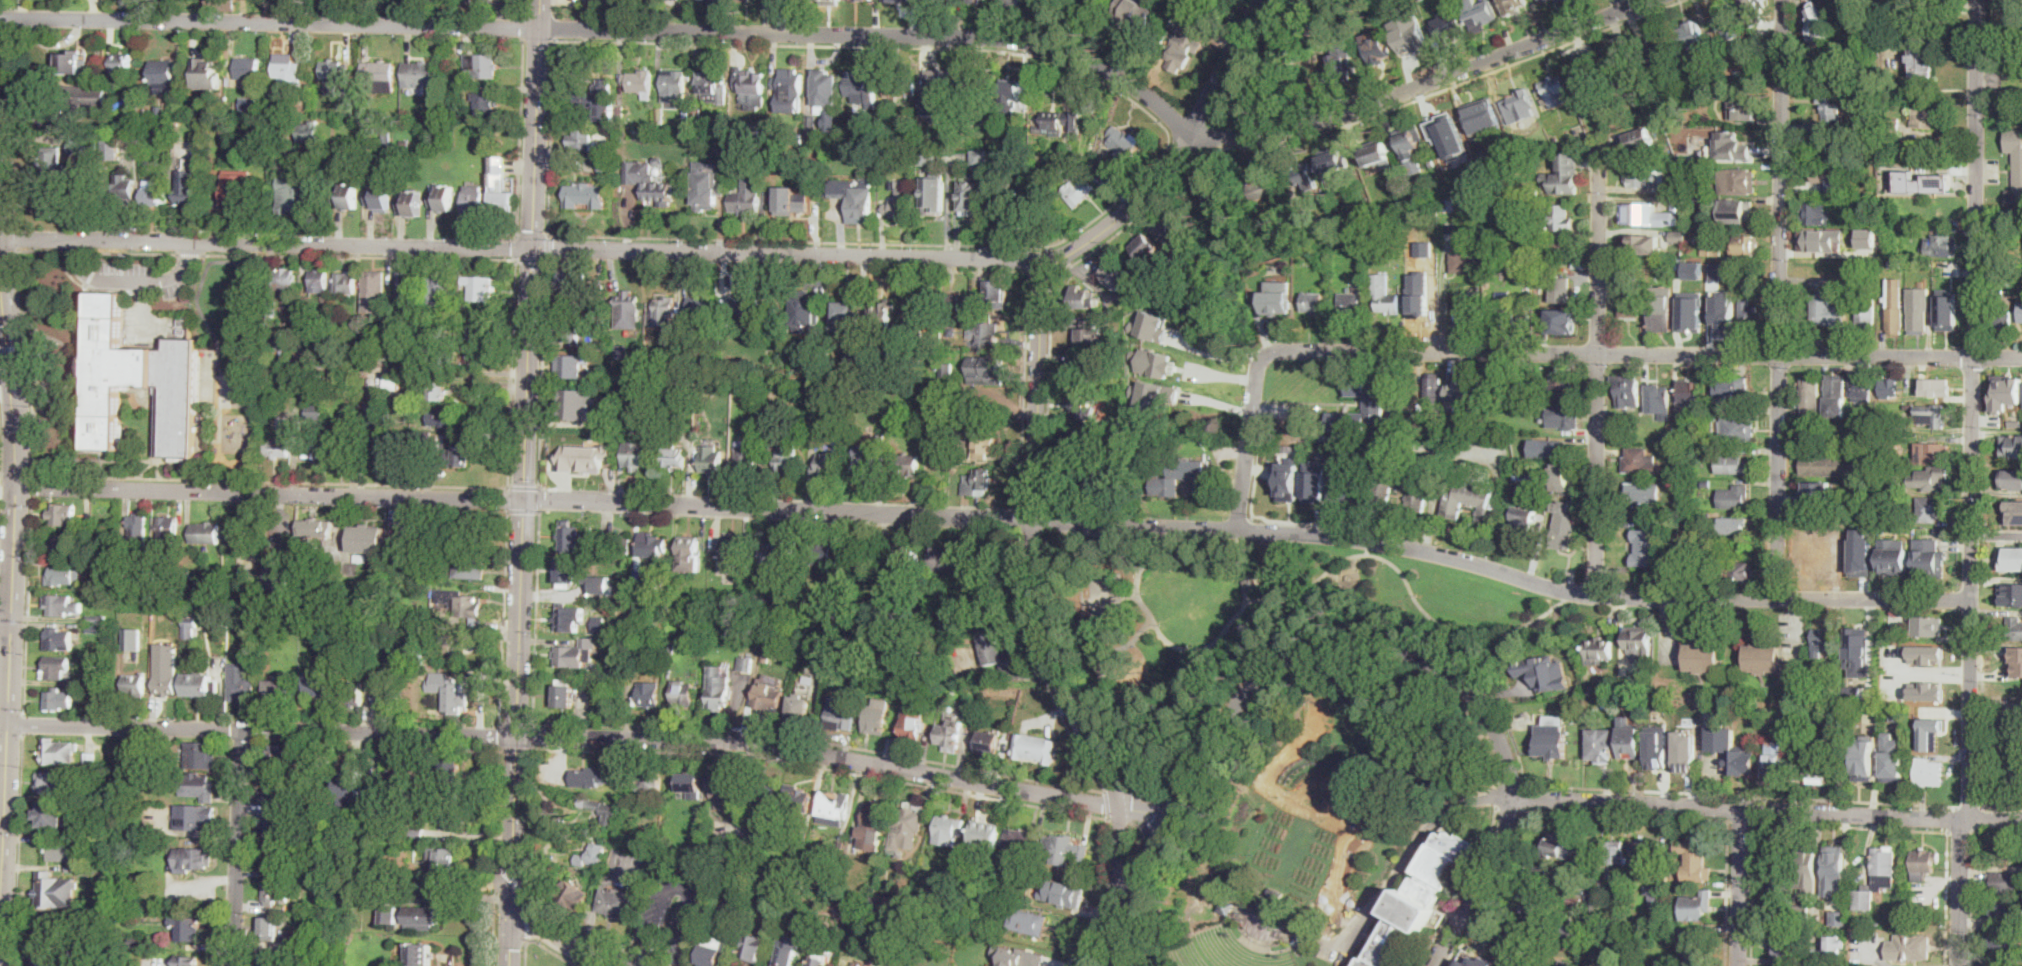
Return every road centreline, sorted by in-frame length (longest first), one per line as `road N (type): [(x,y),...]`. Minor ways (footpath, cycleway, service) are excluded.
road 1 (residential): [(1970,600),(1595,595),(1452,556),(1322,534),(523,499)]
road 2 (residential): [(1192,132),(1122,75),(1009,37),(0,16)]
road 3 (residential): [(1960,965),(1976,0)]
road 4 (tertiary): [(1123,805),(1061,673),(1039,592),(1042,288),(1049,266),(1146,193),(1192,132)]
road 5 (residential): [(2021,355),(1268,353)]
road 6 (residential): [(1168,814),(739,740),(516,736)]
road 7 (residential): [(1779,598),(1783,0)]
road 8 (residential): [(0,240),(533,249)]
road 9 (residential): [(1049,266),(533,249)]
road 10 (residential): [(2021,818),(1508,796)]
road 11 (residential): [(523,499),(14,485)]
road 12 (residential): [(7,723),(516,736)]
road 13 (residential): [(1508,796),(1503,744),(1474,693),(1423,657),(1359,643),(1311,651),(1271,670),(1176,801)]
road 14 (residential): [(1647,0),(1360,108),(1233,135),(1192,132)]
road 15 (residential): [(1595,595),(1599,142)]
road 16 (secondary): [(523,499),(512,894)]
road 17 (secondary): [(10,622),(14,428),(0,255)]
road 18 (secondary): [(533,249),(523,499)]
road 19 (secondary): [(533,249),(540,0)]
road 20 (residential): [(232,965),(242,728)]
road 21 (residential): [(528,374),(309,367)]
road 22 (secondary): [(0,927),(7,723)]
road 23 (residential): [(1432,965),(1496,851),(1508,796)]
road 24 (residential): [(1238,528),(1252,395),(1268,353)]
road 25 (tertiary): [(1085,965),(1113,911),(1123,805)]
road 26 (residential): [(1739,965),(1742,809)]
road 27 (tertiary): [(1192,132),(1262,0)]
road 28 (residential): [(1267,130),(1274,90),(1328,0)]
road 29 (secondary): [(639,965),(512,894)]

